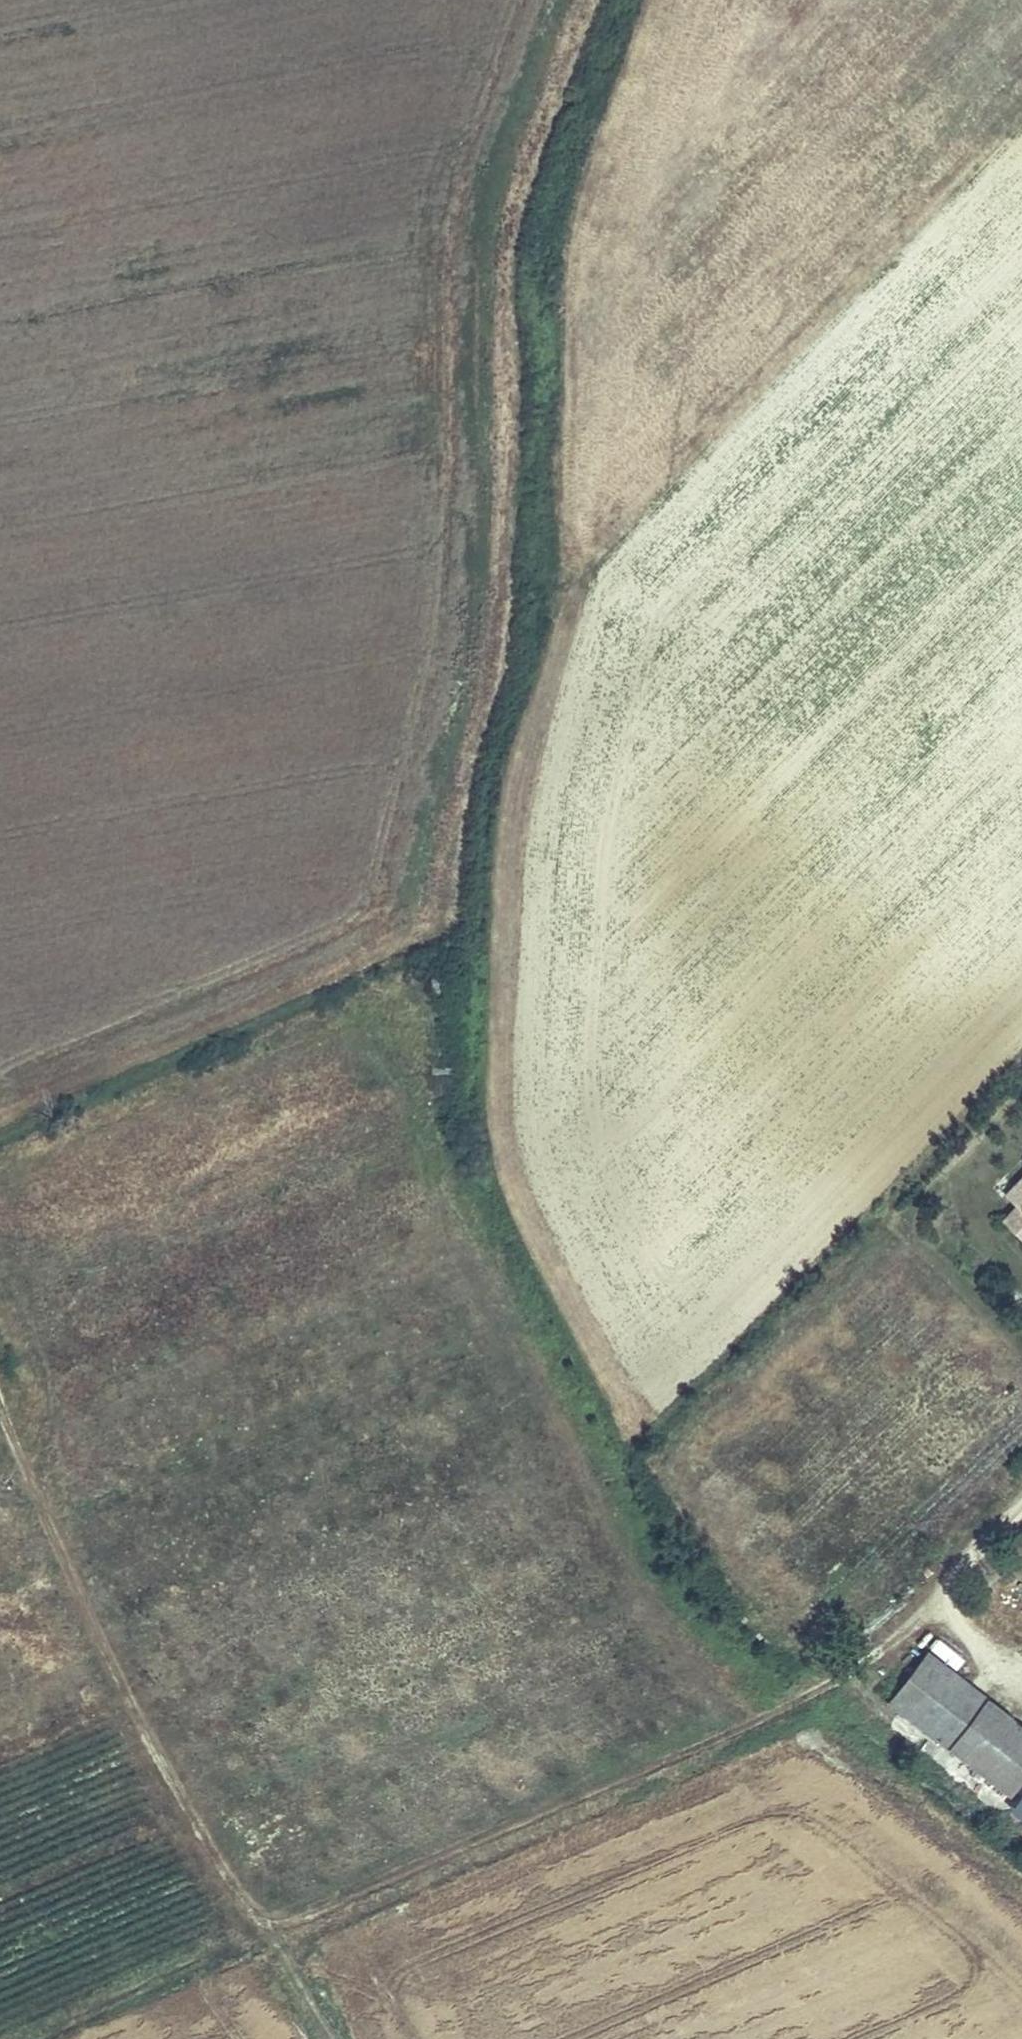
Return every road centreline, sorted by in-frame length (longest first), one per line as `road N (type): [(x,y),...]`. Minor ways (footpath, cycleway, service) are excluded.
road 1 (track): [(20,2038),(592,1796),(775,1711),(876,1651)]
road 2 (track): [(333,2038),(265,1930),(221,1879),(51,1538),(32,1357),(0,1288)]

